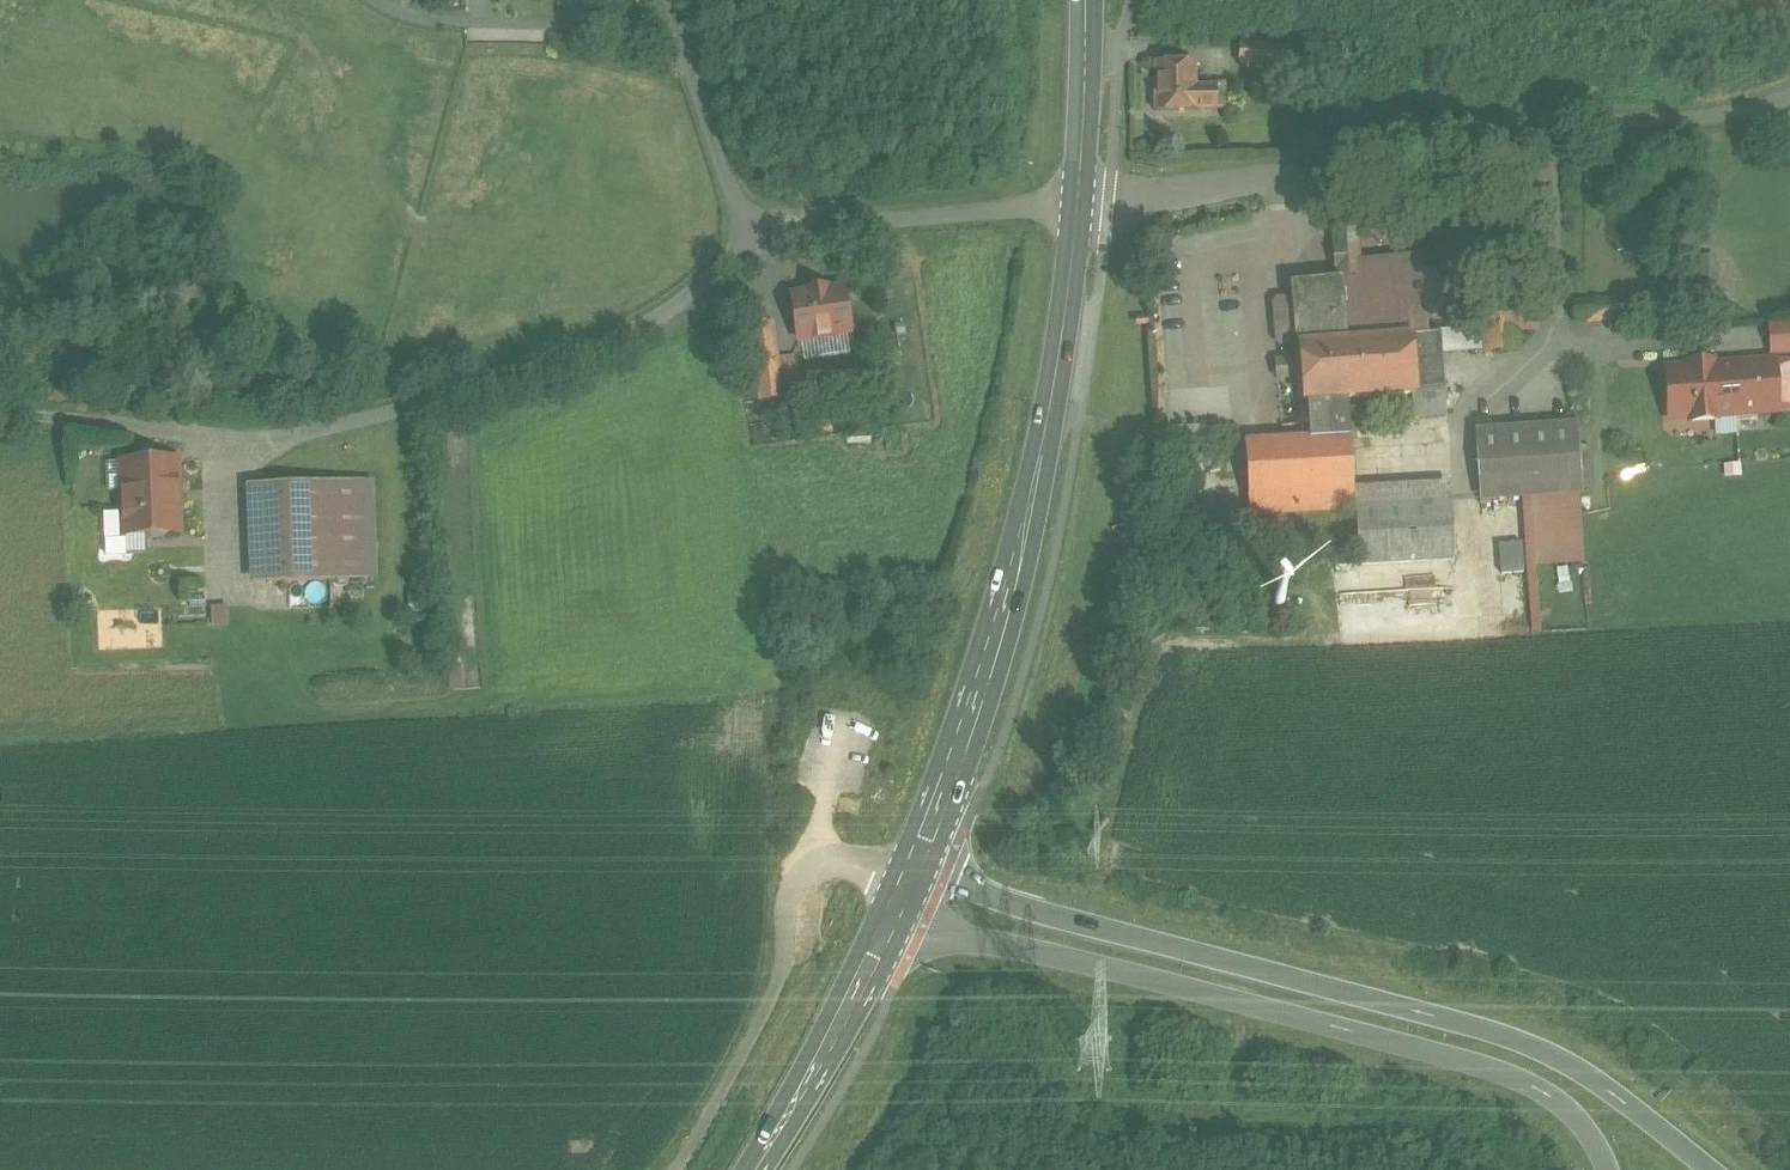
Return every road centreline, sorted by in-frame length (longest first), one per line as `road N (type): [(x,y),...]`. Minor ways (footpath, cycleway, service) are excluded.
road 1 (trunk): [(1713,1169),(1594,1074),(1513,1035),(1097,926),(995,891),(914,883)]
road 2 (unclassified): [(758,218),(675,312),(597,350),(359,427),(201,441),(0,414)]
road 3 (trunk): [(914,883),(931,911),(1006,944),(1519,1072),(1578,1116),(1608,1169)]
road 4 (unclassified): [(1077,201),(1763,103),(1789,87)]
road 5 (secondary): [(914,883),(977,700),(1032,501),(1077,201)]
road 6 (unclassified): [(812,843),(675,1169)]
road 7 (secondary): [(755,1169),(914,883)]
road 8 (unclassified): [(758,218),(1009,210),(1077,201)]
road 9 (unclassified): [(680,0),(758,218)]
road 10 (secondary): [(1077,201),(1085,0)]

